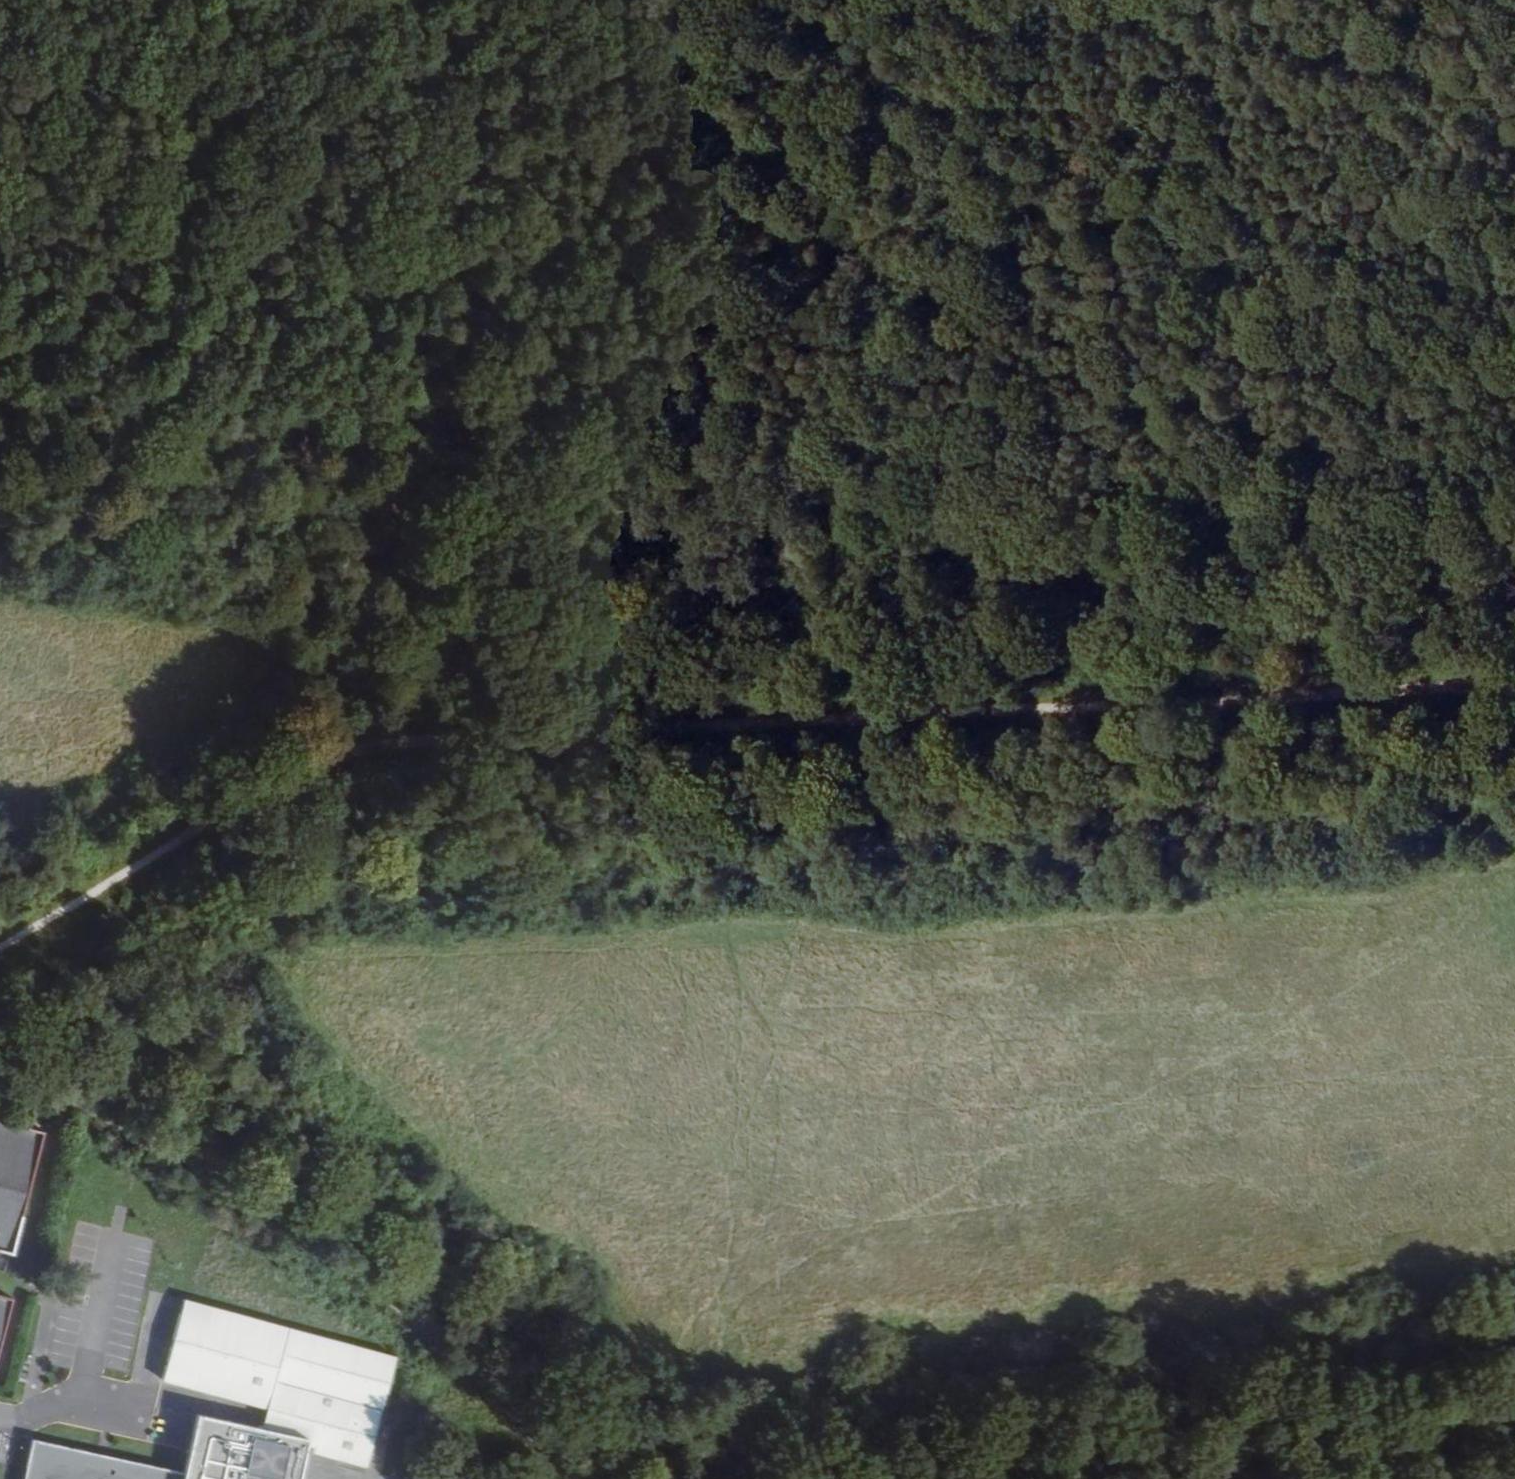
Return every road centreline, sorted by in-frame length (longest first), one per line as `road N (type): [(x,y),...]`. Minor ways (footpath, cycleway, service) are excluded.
road 1 (track): [(1514,688),(358,760),(0,950)]
road 2 (track): [(0,1054),(276,1201),(608,1478)]

